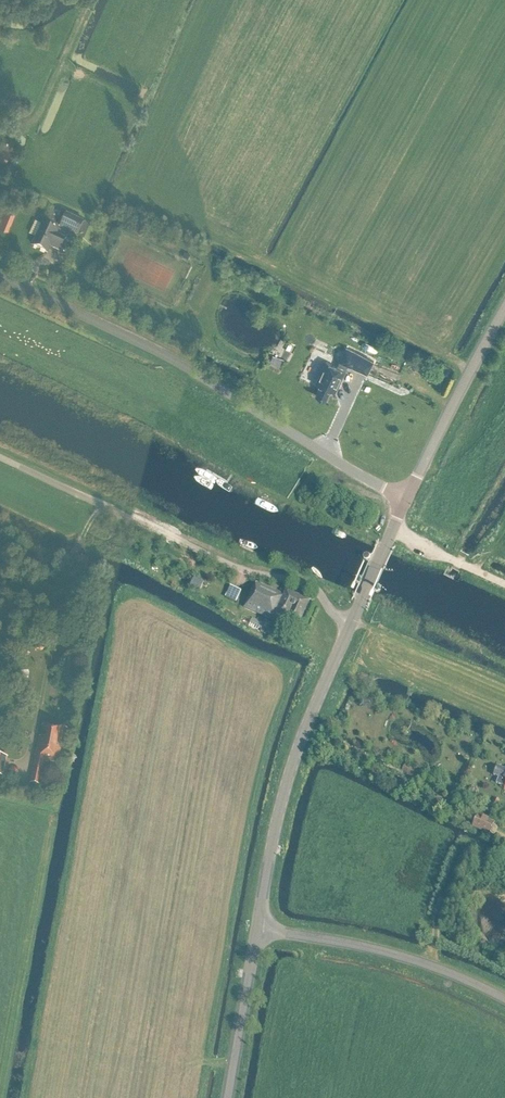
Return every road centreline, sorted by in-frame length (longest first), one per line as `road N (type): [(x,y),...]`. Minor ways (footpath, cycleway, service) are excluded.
road 1 (unclassified): [(407,496),(165,355),(0,277)]
road 2 (unclassified): [(353,623),(309,586),(237,568),(0,456)]
road 3 (tertiary): [(257,927),(296,754),(353,623)]
road 4 (unclassified): [(504,999),(408,958),(257,927)]
road 5 (tertiary): [(407,496),(504,309)]
road 6 (tertiary): [(224,1097),(257,927)]
road 7 (tertiary): [(353,623),(407,496)]
road 8 (track): [(393,529),(504,585)]

